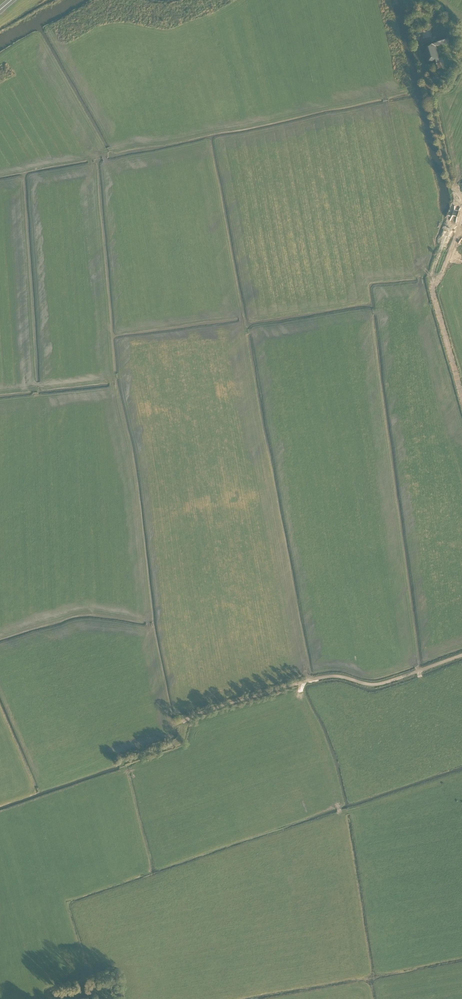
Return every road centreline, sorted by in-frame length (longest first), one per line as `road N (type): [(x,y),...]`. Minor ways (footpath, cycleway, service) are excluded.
road 1 (track): [(452,184),(419,50)]

